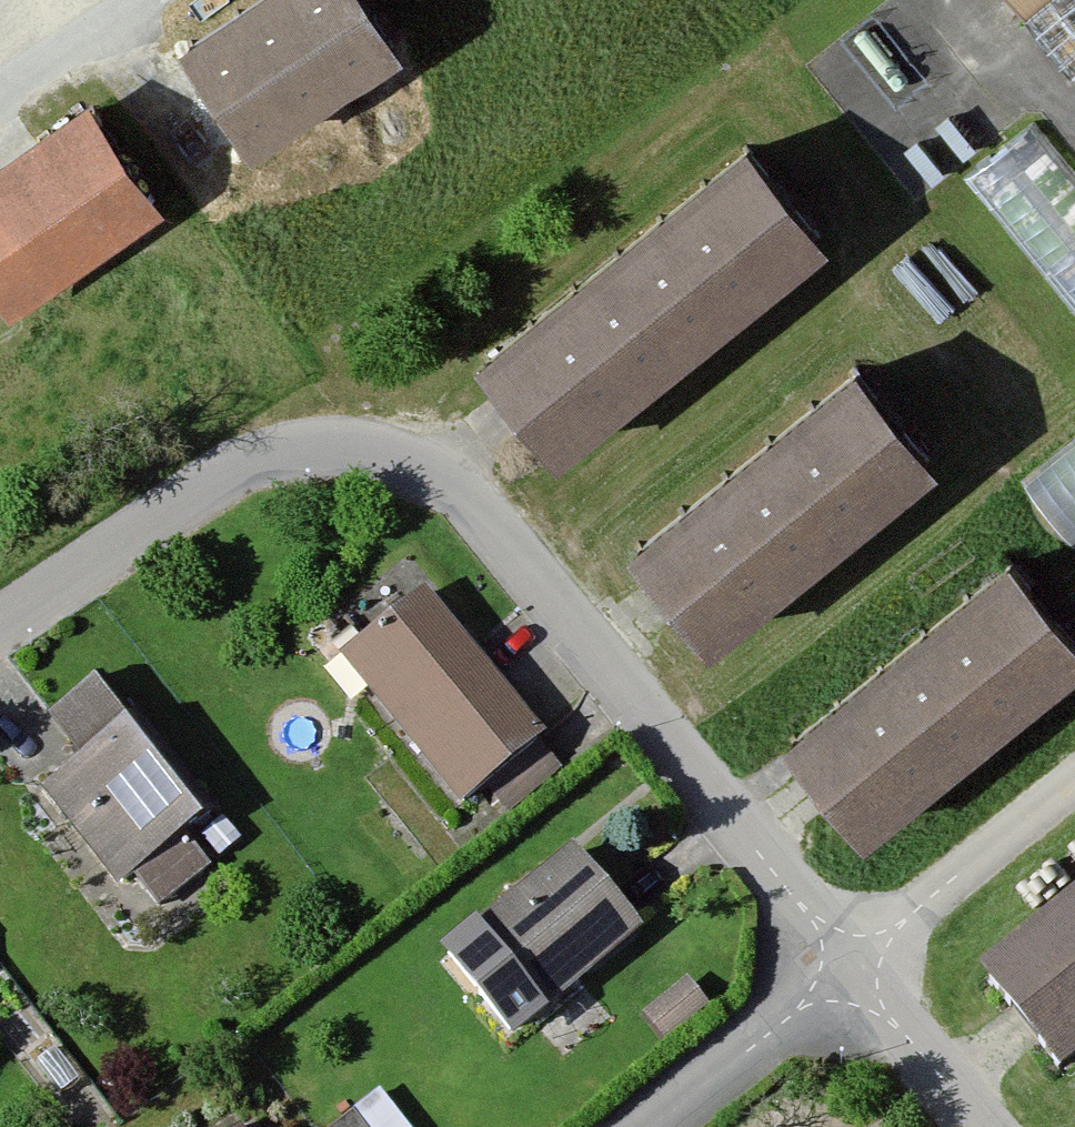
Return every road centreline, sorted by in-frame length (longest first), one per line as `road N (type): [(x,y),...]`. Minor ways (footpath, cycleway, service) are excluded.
road 1 (residential): [(0,621),(230,471),(326,445),(440,478),(848,964)]
road 2 (residential): [(848,964),(652,1126)]
road 3 (residential): [(848,964),(980,1126)]
road 4 (residential): [(0,92),(138,0)]

